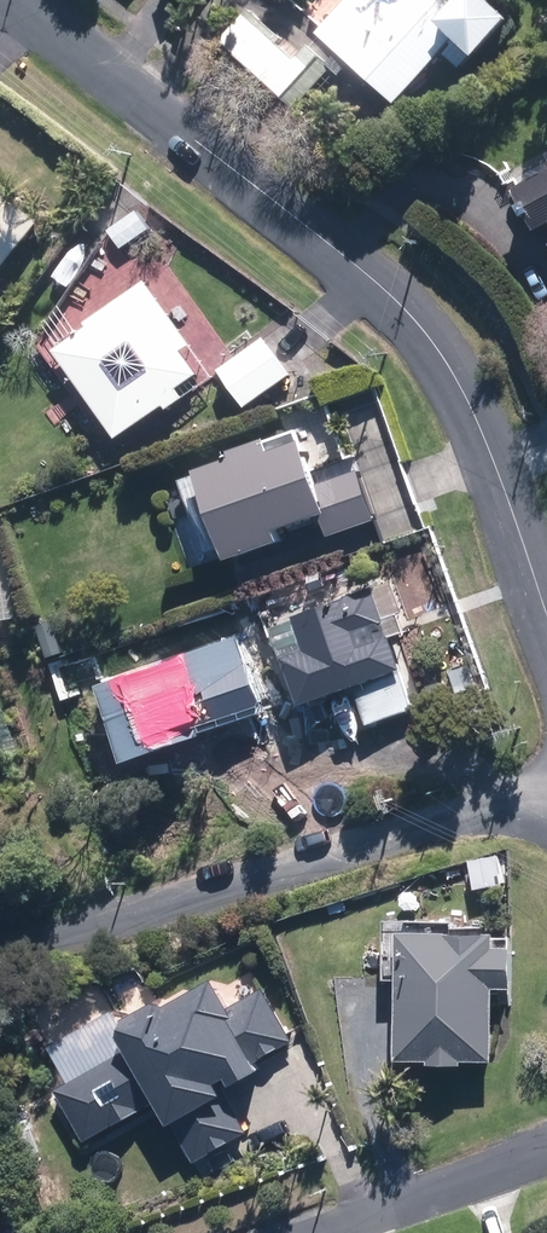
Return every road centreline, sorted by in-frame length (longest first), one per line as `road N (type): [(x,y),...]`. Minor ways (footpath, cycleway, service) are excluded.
road 1 (residential): [(19,0),(419,324),(488,444),(546,616)]
road 2 (residential): [(0,952),(546,793)]
road 3 (residential): [(316,1232),(546,1151)]

